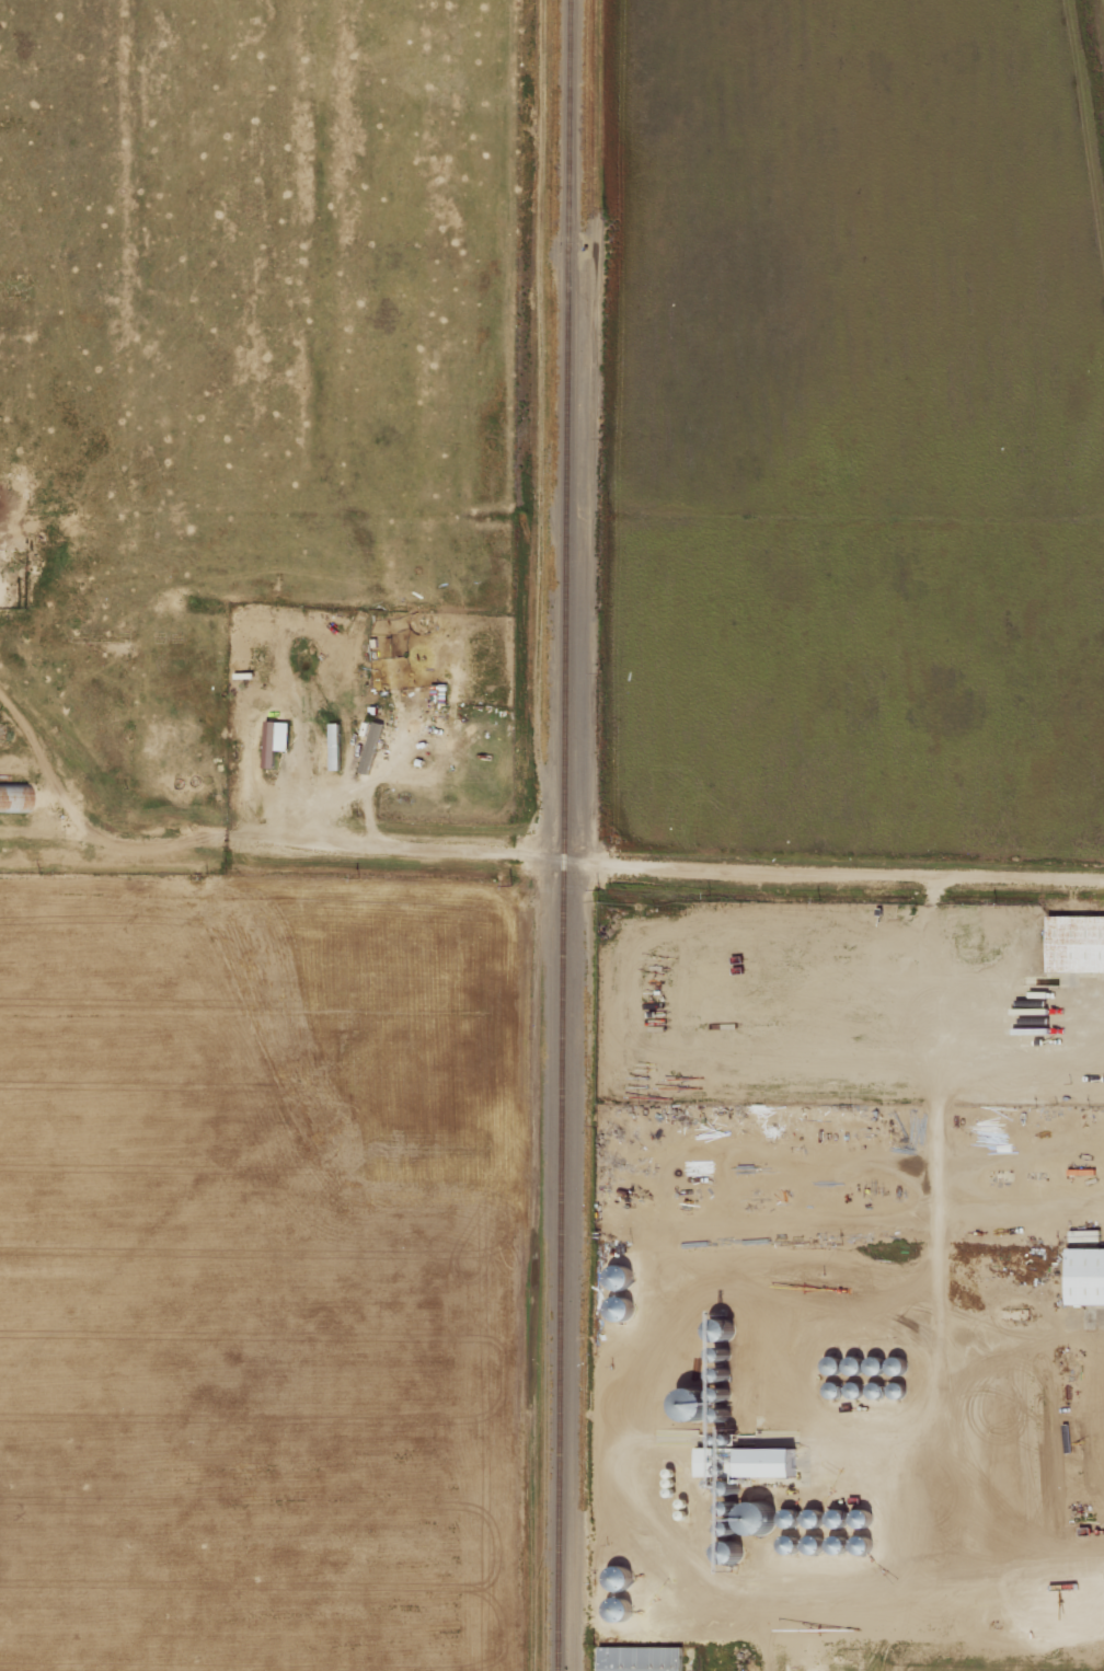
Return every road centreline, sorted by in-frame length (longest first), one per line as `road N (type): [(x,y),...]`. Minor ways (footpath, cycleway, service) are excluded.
road 1 (residential): [(1103,878),(607,868),(498,845),(341,834)]

